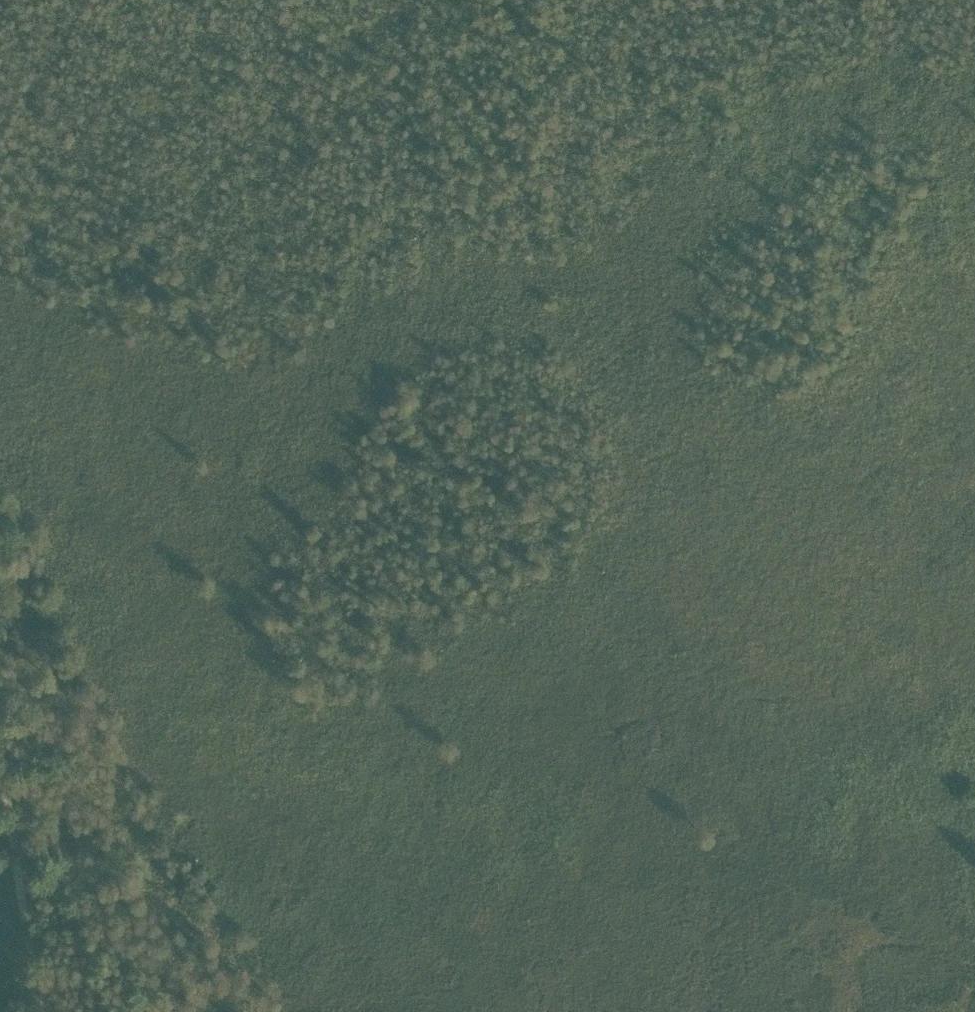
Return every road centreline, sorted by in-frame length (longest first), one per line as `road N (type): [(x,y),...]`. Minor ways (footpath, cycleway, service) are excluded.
road 1 (track): [(41,1011),(0,756)]

